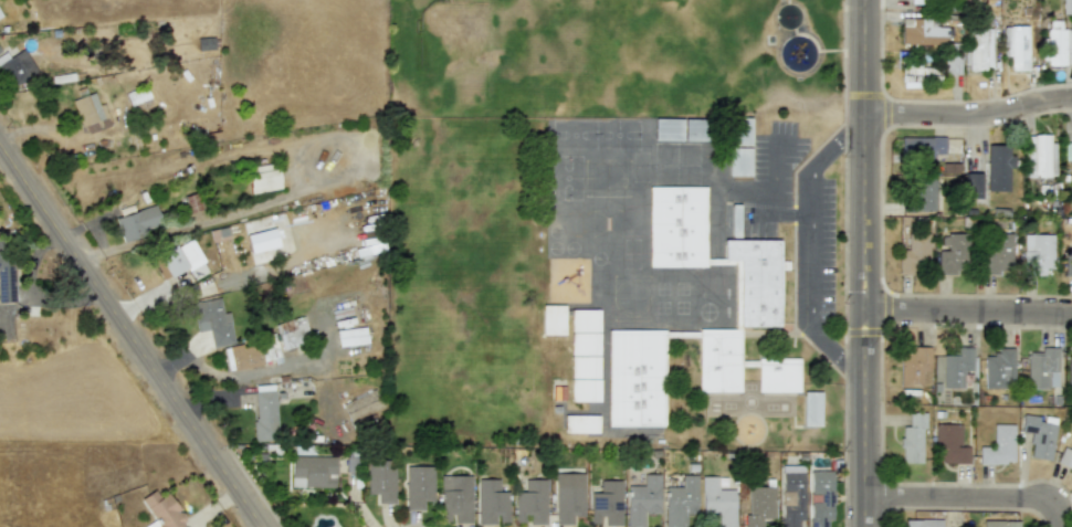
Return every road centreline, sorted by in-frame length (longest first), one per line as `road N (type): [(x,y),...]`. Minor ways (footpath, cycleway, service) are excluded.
road 1 (tertiary): [(867,526),(869,0)]
road 2 (tertiary): [(261,526),(0,141)]
road 3 (residential): [(1055,526),(1045,502),(1032,498),(865,497)]
road 4 (residential): [(1071,99),(971,116),(869,116)]
road 5 (residential): [(869,310),(1071,314)]

